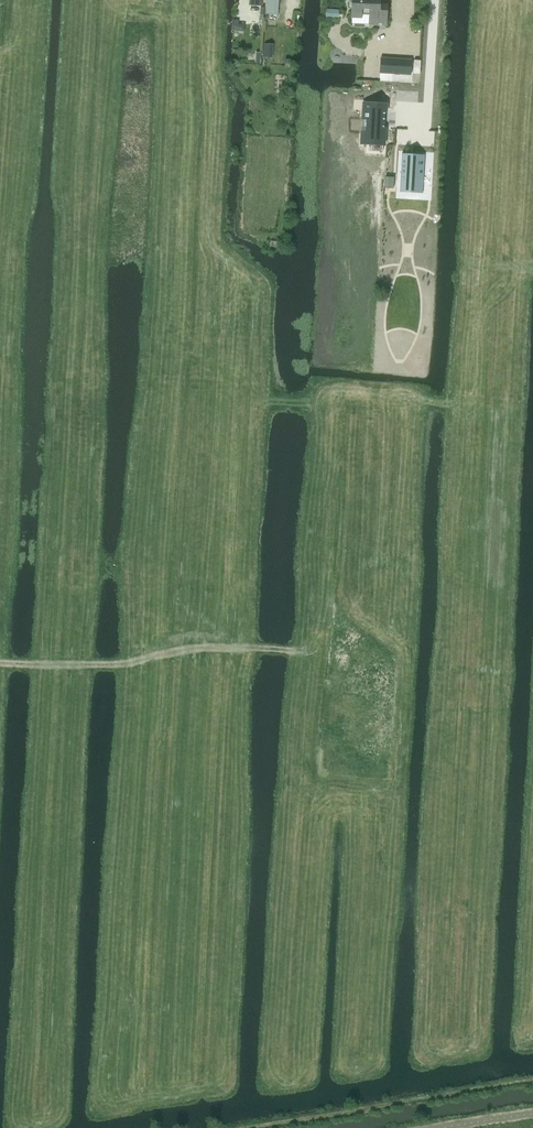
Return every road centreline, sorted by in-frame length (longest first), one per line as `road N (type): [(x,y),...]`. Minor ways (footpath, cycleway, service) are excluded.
road 1 (track): [(305,651),(159,649),(85,665),(0,663)]
road 2 (track): [(231,1127),(532,1078)]

